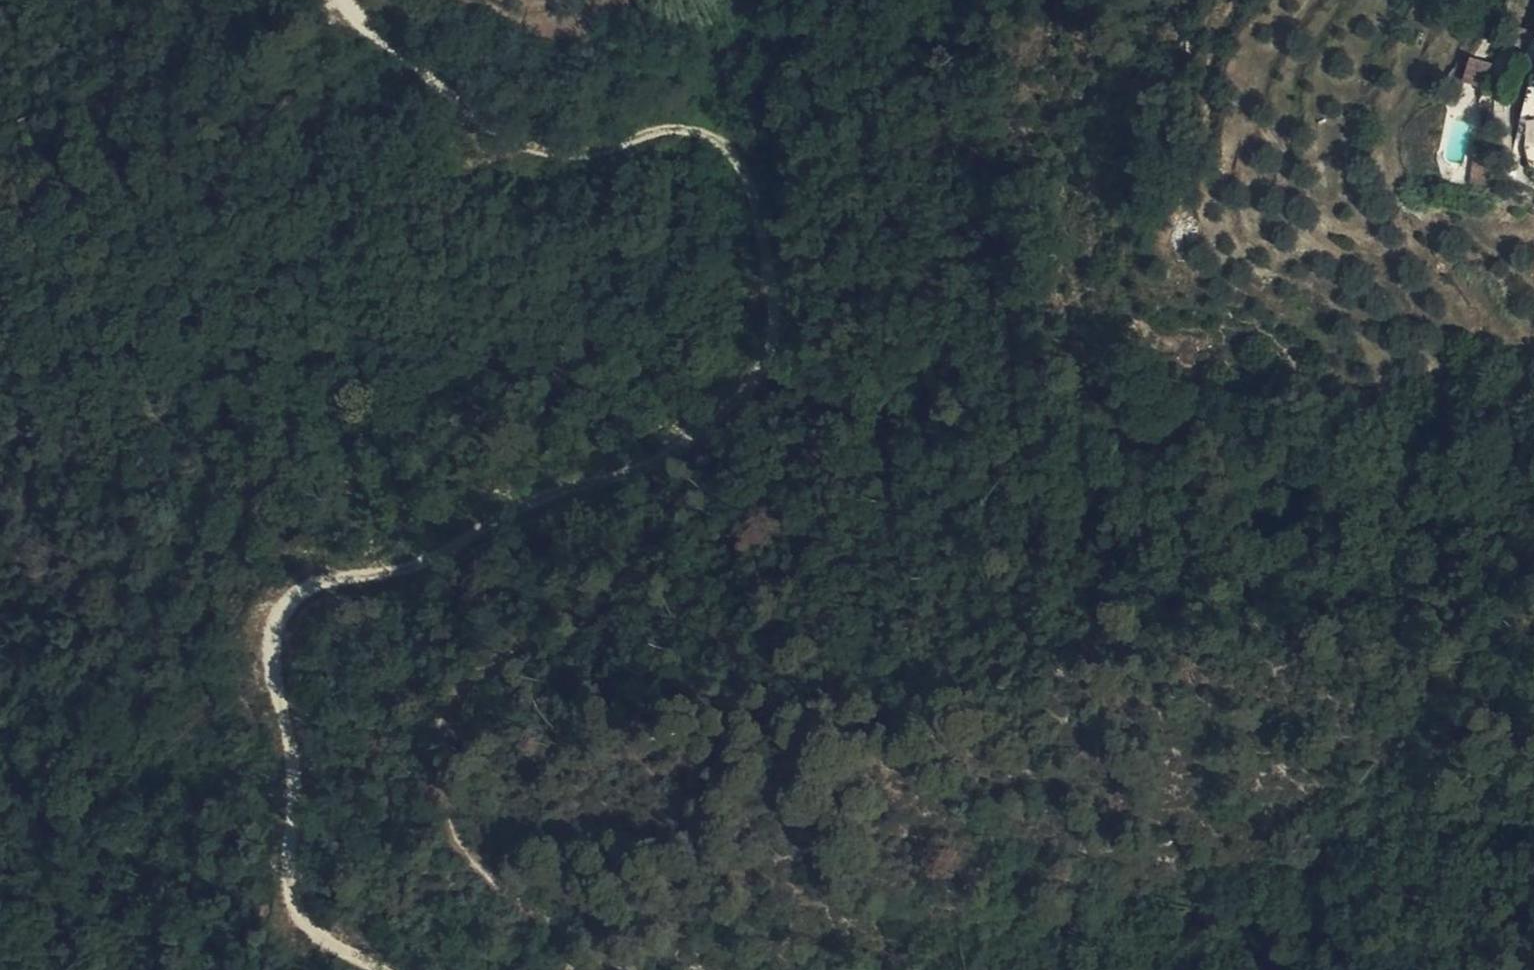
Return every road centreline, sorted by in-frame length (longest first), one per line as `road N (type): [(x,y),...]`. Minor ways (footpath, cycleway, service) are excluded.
road 1 (track): [(350,969),(298,936),(279,898),(290,759),(266,652),(284,607),(335,582),(409,567),(530,505),(636,466),(725,410),(760,361),(769,323),(754,184),(728,141),(680,125),(599,154),(531,155),(451,110),(344,17),(337,0)]

